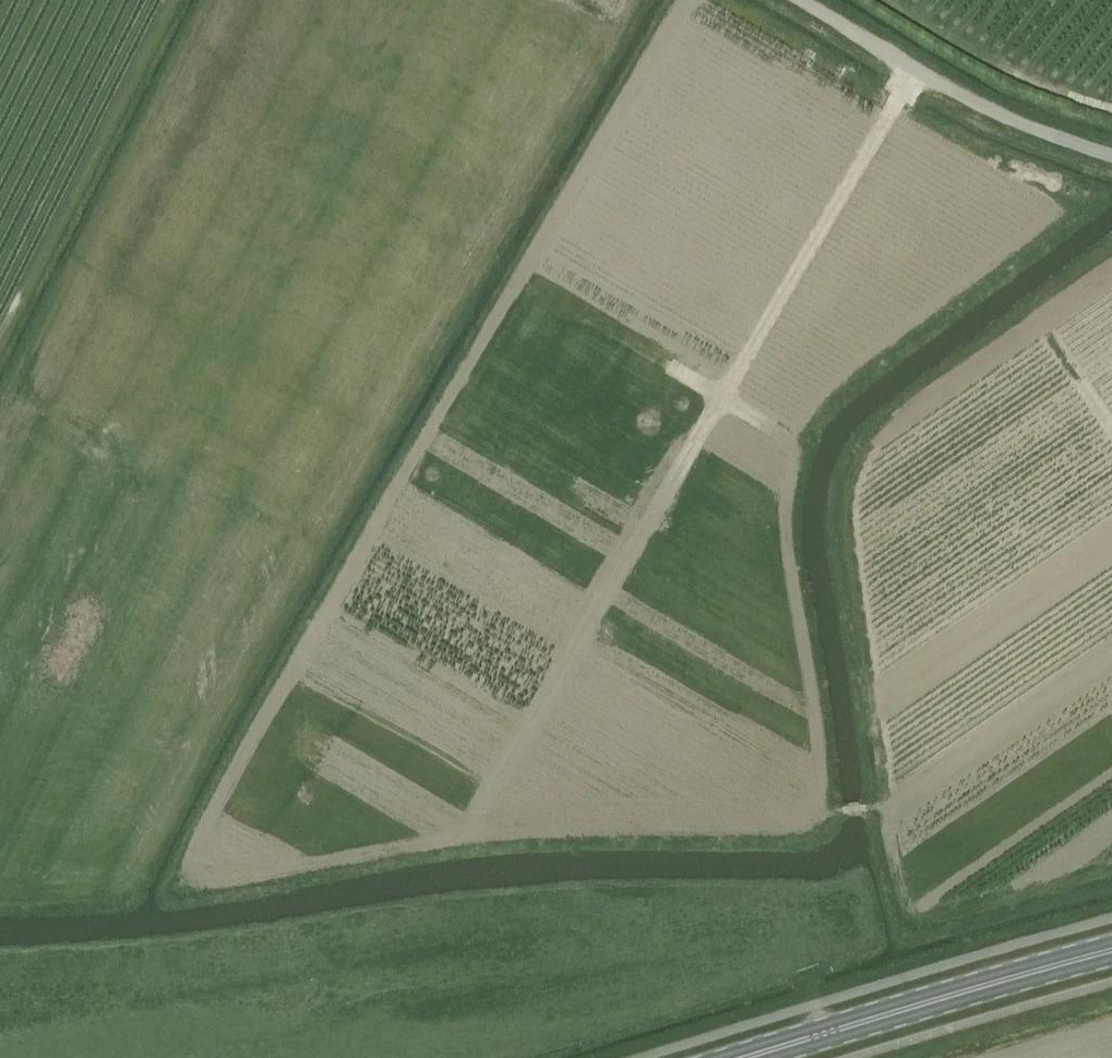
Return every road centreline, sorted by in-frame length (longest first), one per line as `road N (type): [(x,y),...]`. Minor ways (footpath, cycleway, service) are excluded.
road 1 (primary): [(749,1057),(1111,951)]
road 2 (unclassified): [(1111,157),(998,115),(796,0)]

